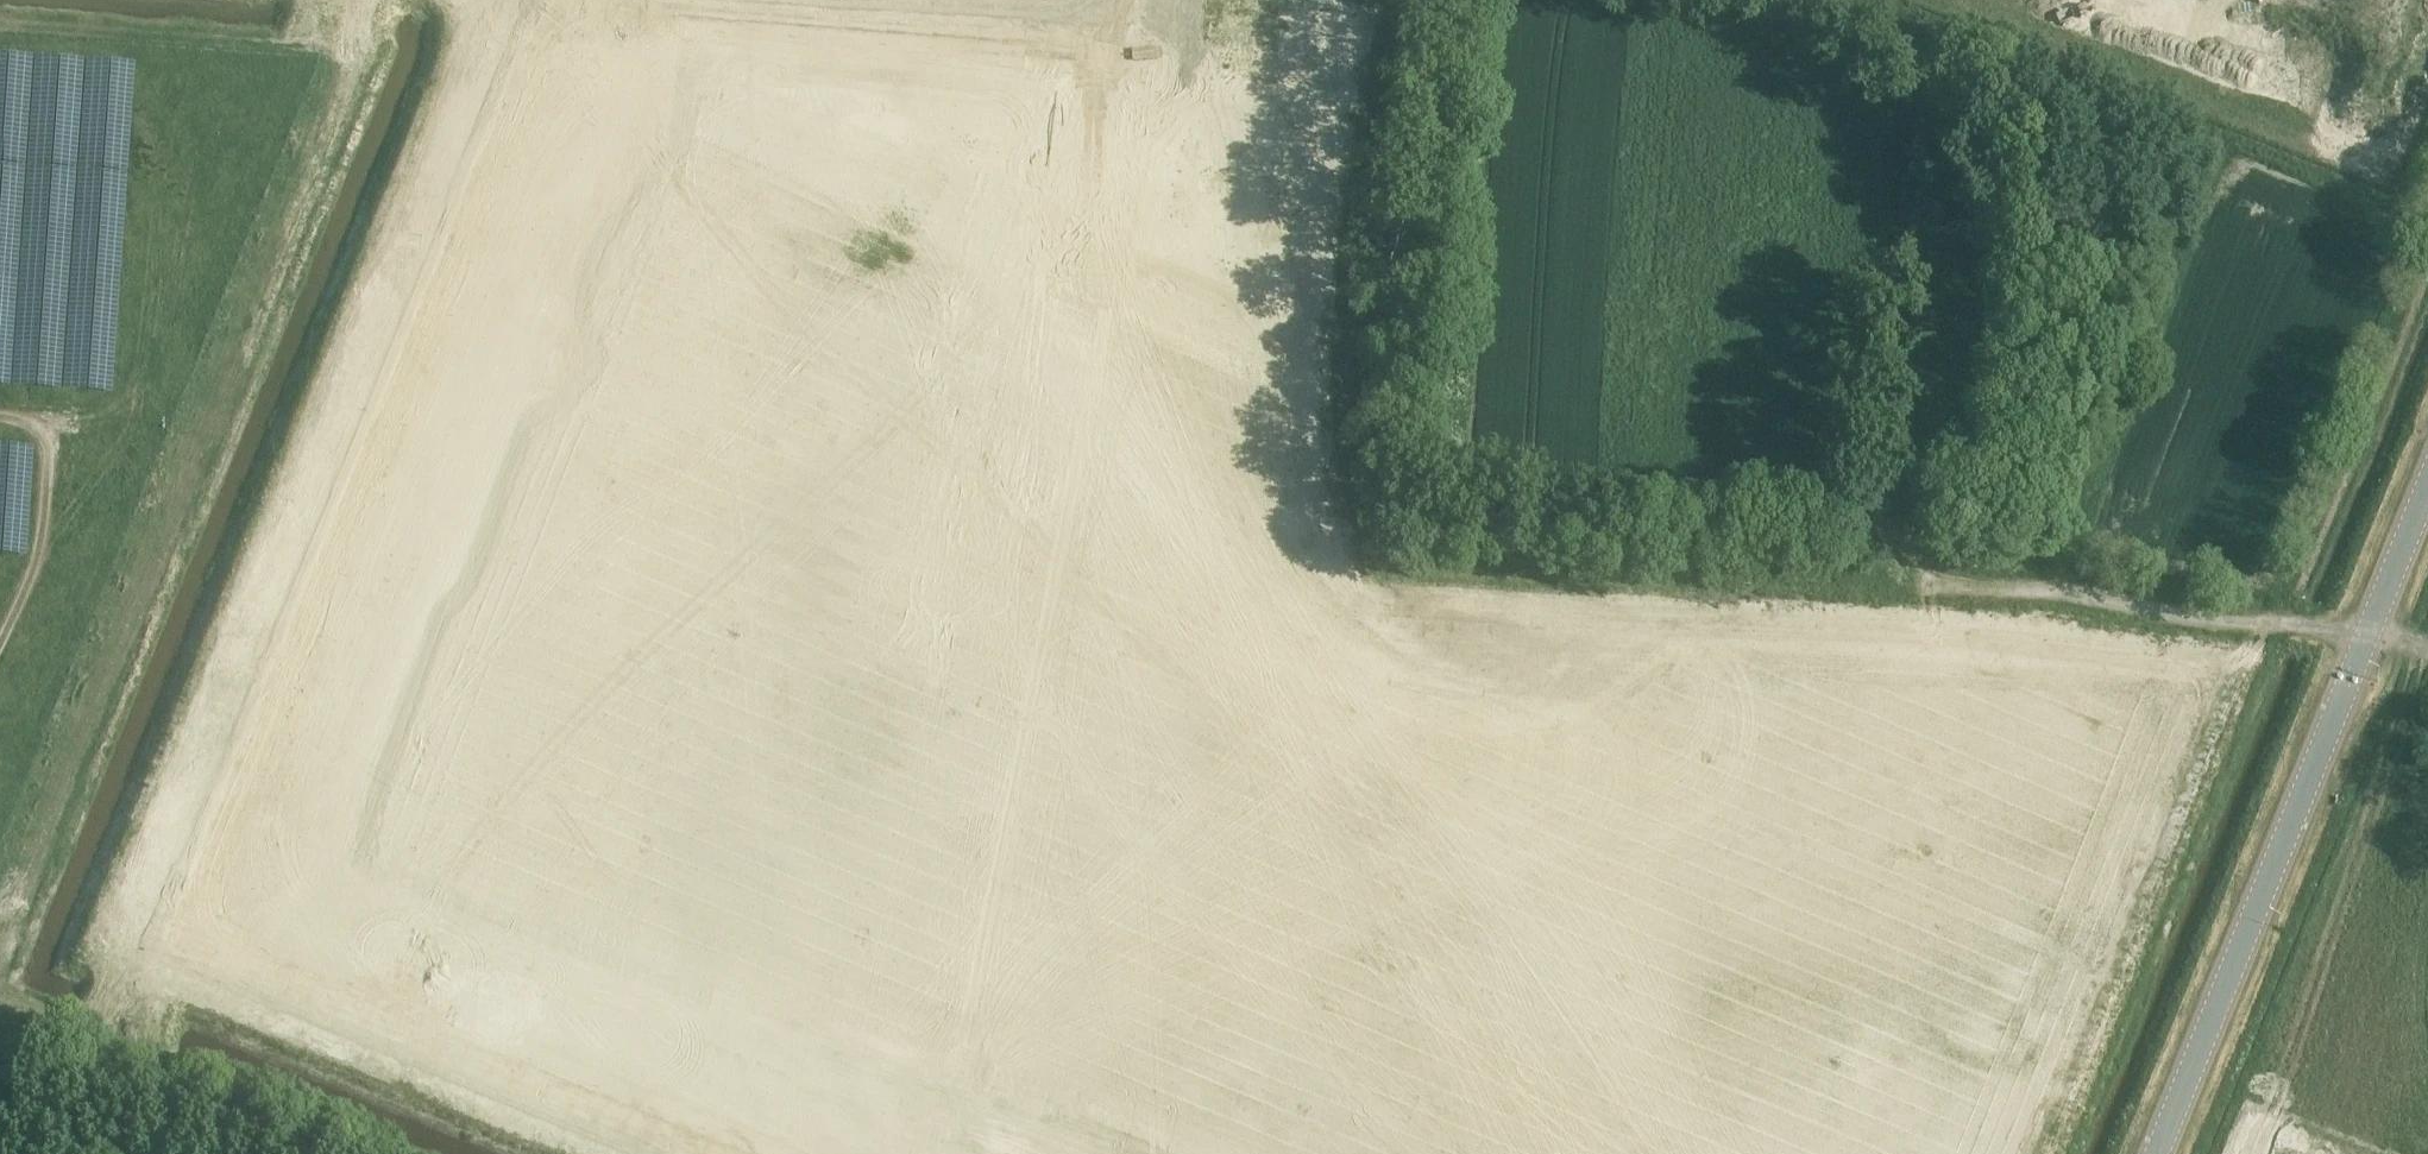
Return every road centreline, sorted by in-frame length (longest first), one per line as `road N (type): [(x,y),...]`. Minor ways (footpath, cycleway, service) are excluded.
road 1 (tertiary): [(2150,1153),(2427,466)]

